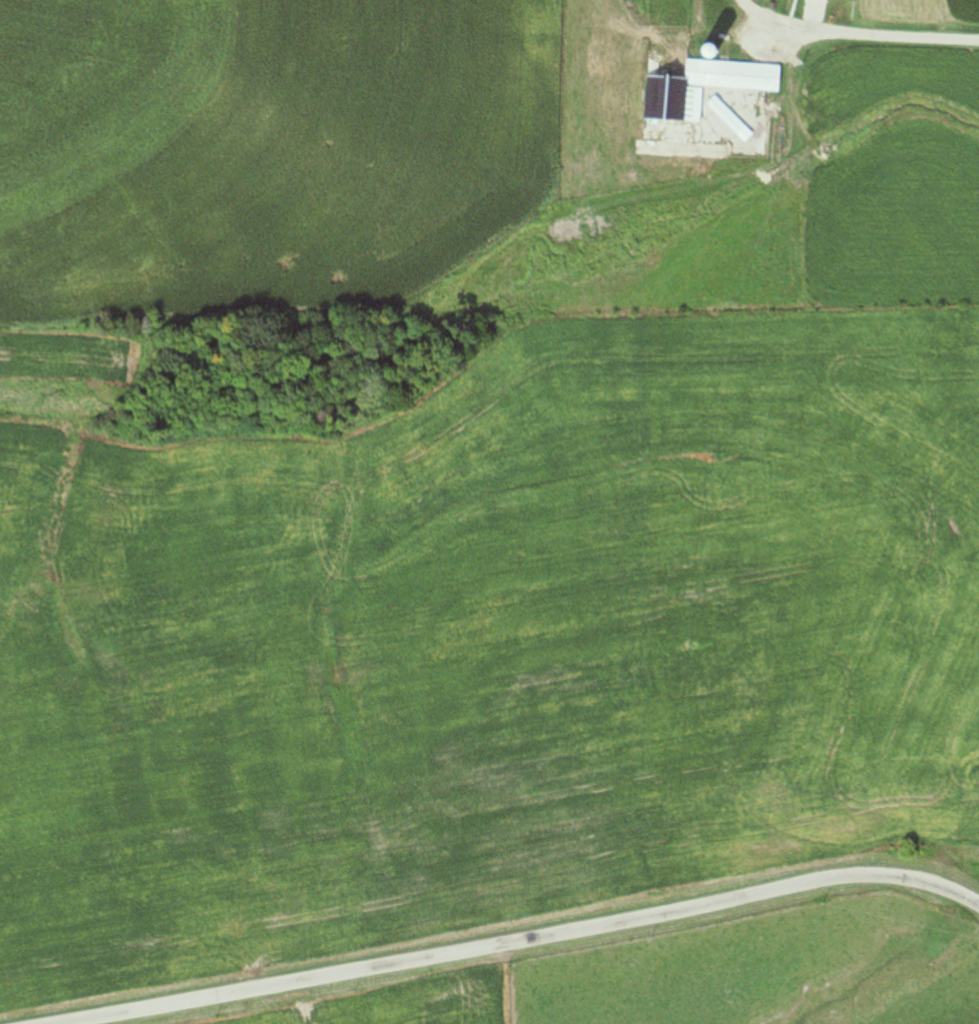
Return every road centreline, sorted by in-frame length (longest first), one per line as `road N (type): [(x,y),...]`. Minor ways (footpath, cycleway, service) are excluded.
road 1 (residential): [(978,907),(932,884),(877,873),(79,1023)]
road 2 (residential): [(736,0),(750,17),(788,33),(978,40)]

